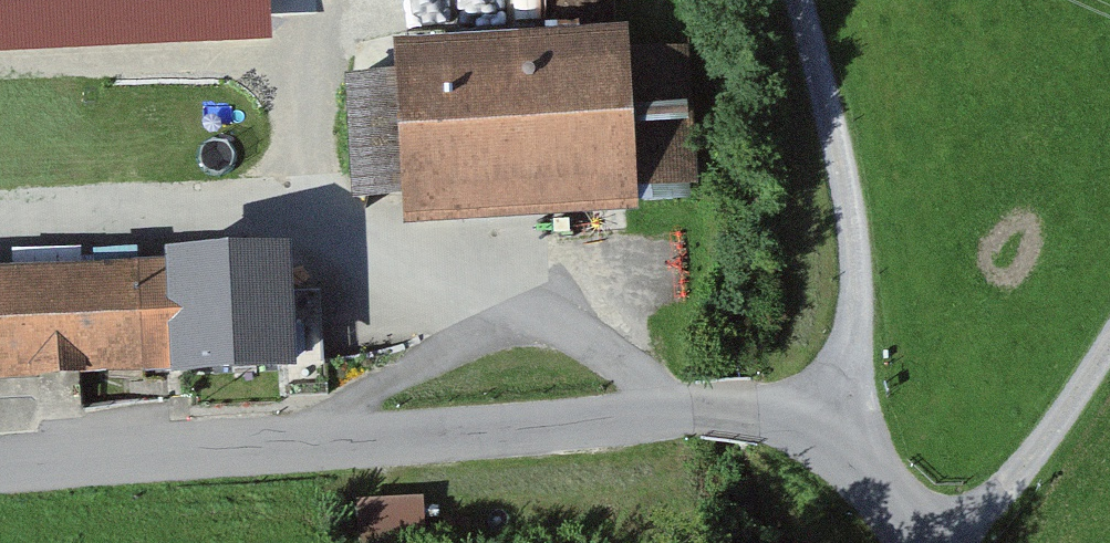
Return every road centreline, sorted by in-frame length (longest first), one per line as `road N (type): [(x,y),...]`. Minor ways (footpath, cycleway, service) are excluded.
road 1 (unclassified): [(840,450),(785,418),(698,408),(0,466)]
road 2 (track): [(803,0),(848,191),(840,450)]
road 3 (track): [(314,223),(301,94),(271,67),(231,54),(0,65)]
road 4 (track): [(938,542),(1013,483),(1079,404),(1109,352)]

